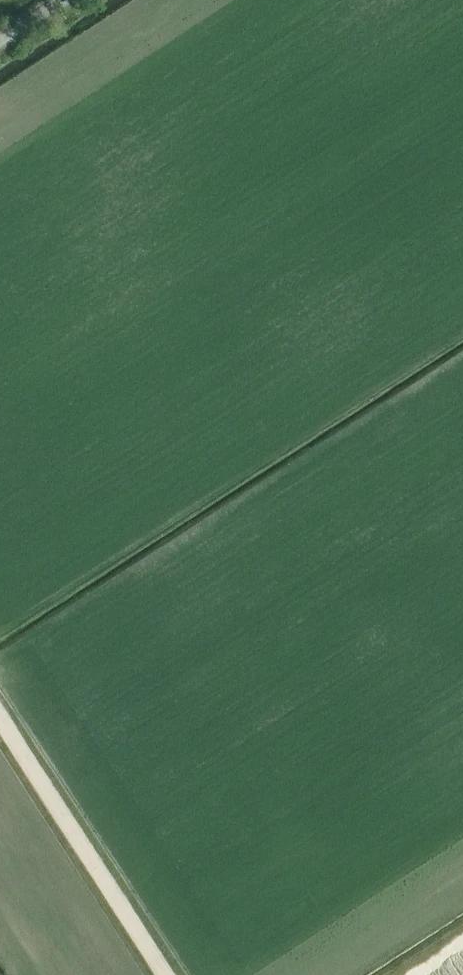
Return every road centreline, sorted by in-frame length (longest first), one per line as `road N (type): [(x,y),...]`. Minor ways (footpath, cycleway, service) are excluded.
road 1 (track): [(345,974),(462,898)]

